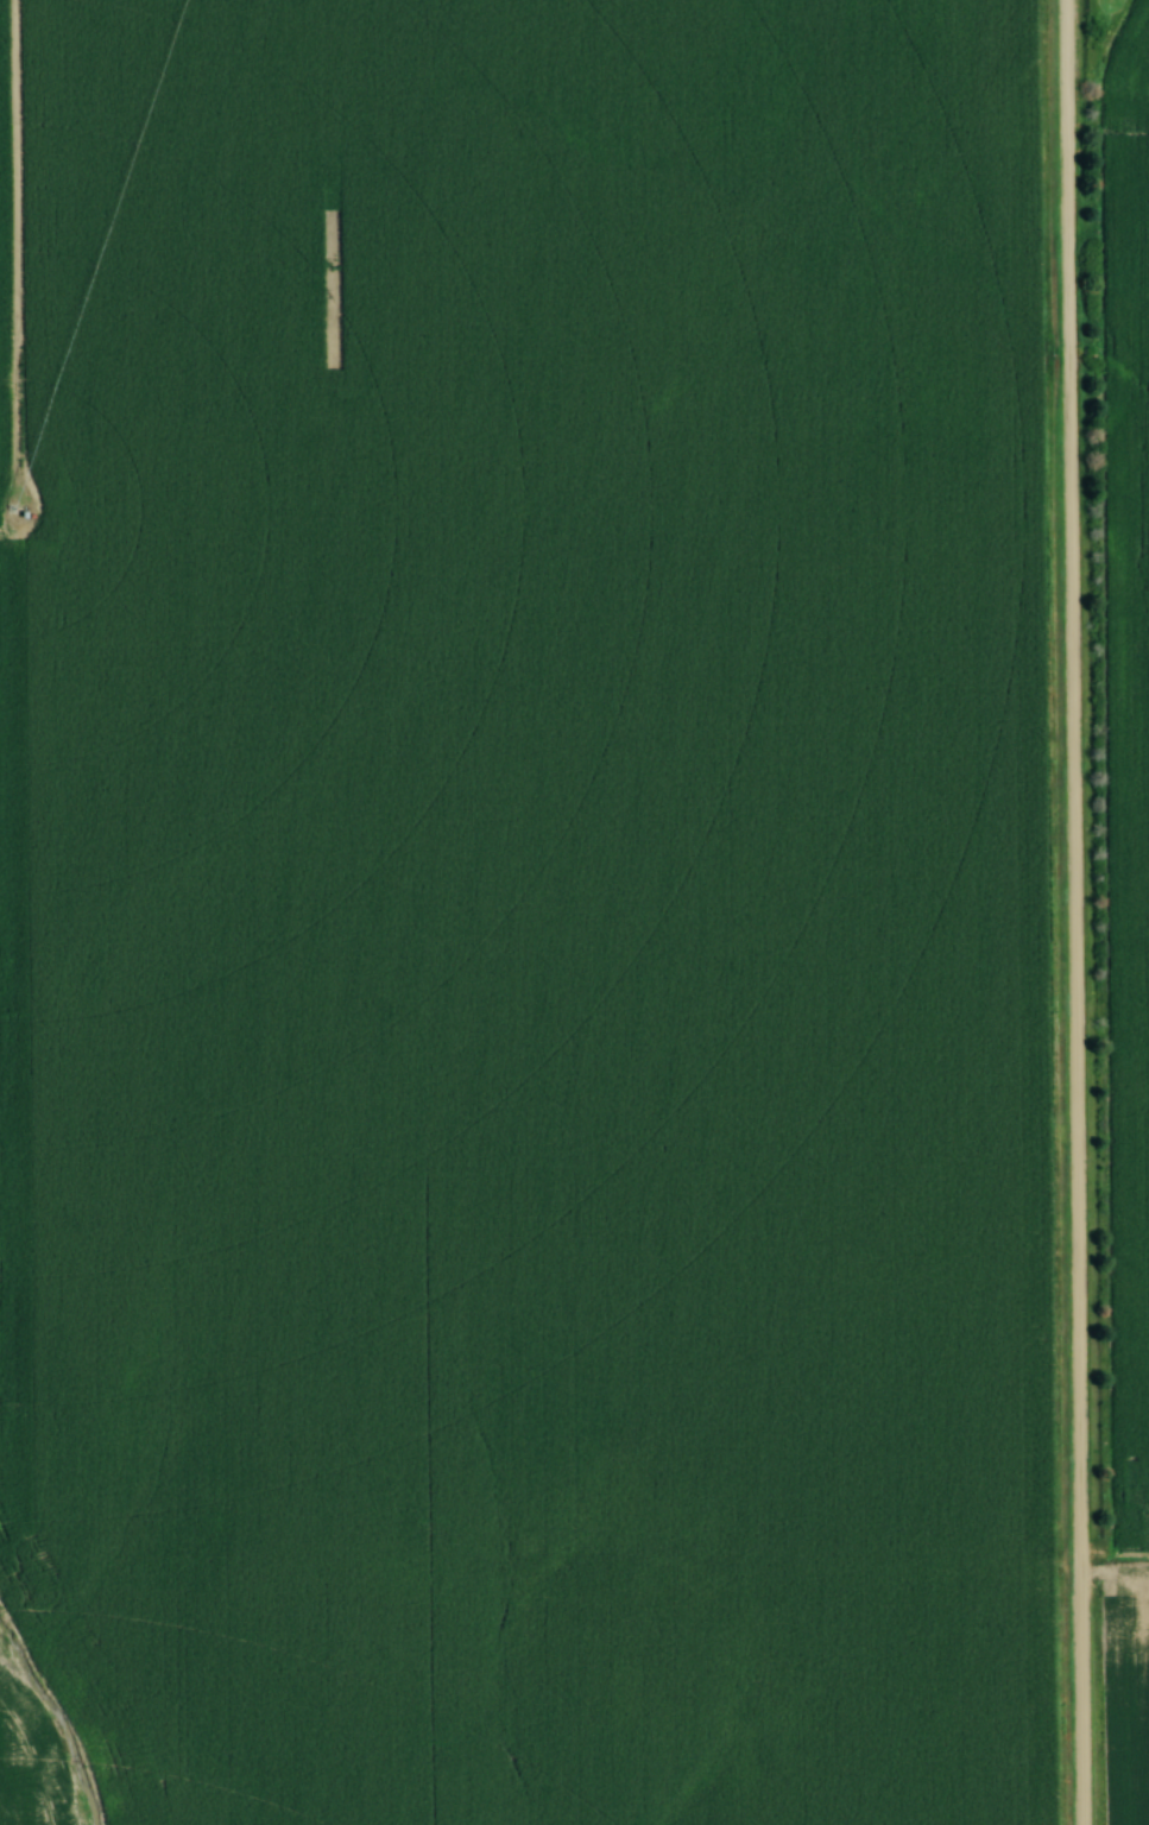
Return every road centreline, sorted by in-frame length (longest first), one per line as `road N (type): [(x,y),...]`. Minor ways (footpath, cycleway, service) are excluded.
road 1 (residential): [(1080,1824),(1061,0)]

